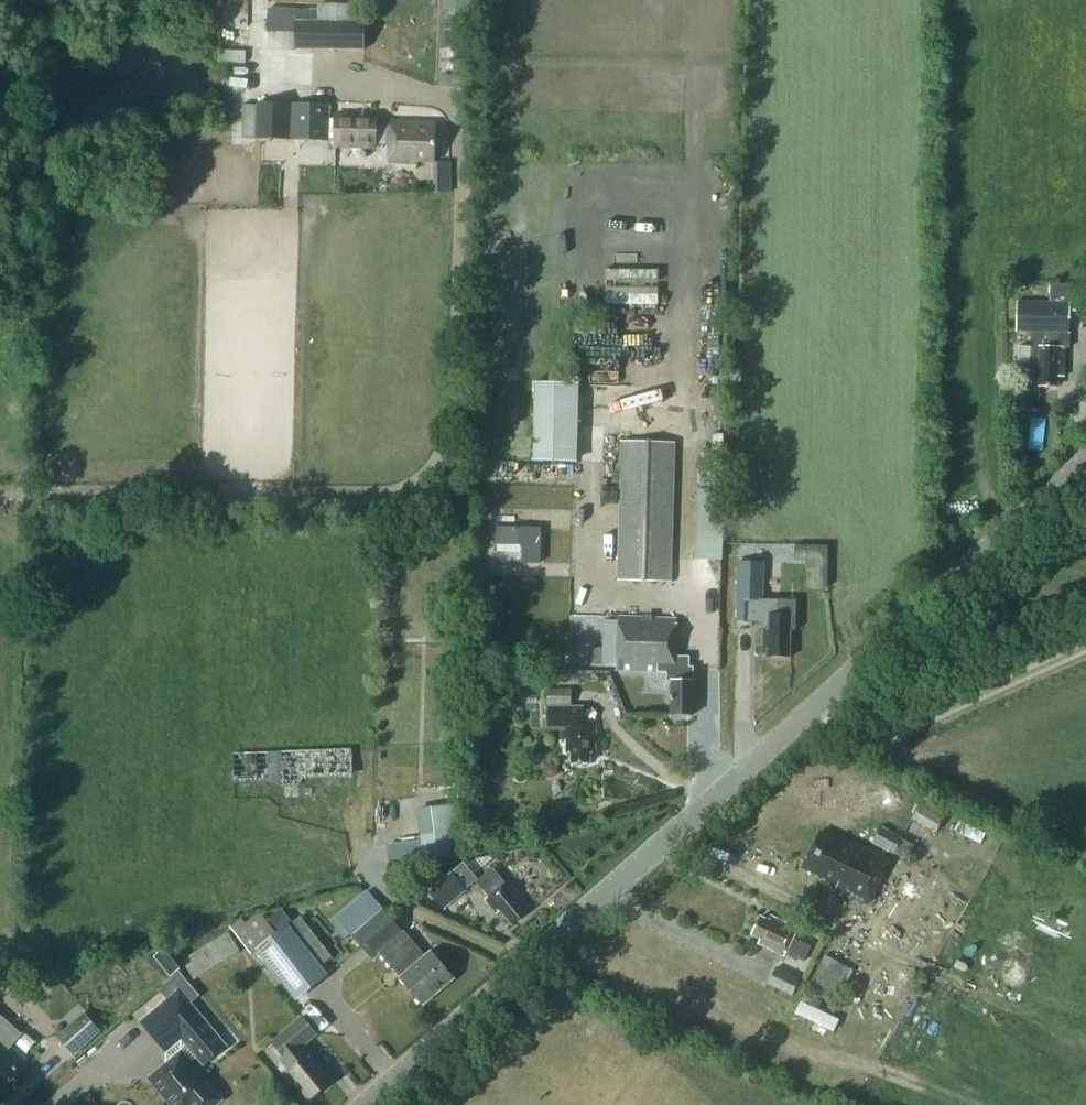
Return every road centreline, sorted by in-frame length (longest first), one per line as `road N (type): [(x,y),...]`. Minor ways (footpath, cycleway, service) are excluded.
road 1 (tertiary): [(367,1104),(939,589),(1085,470)]
road 2 (track): [(813,704),(865,737),(885,739),(1085,647)]

